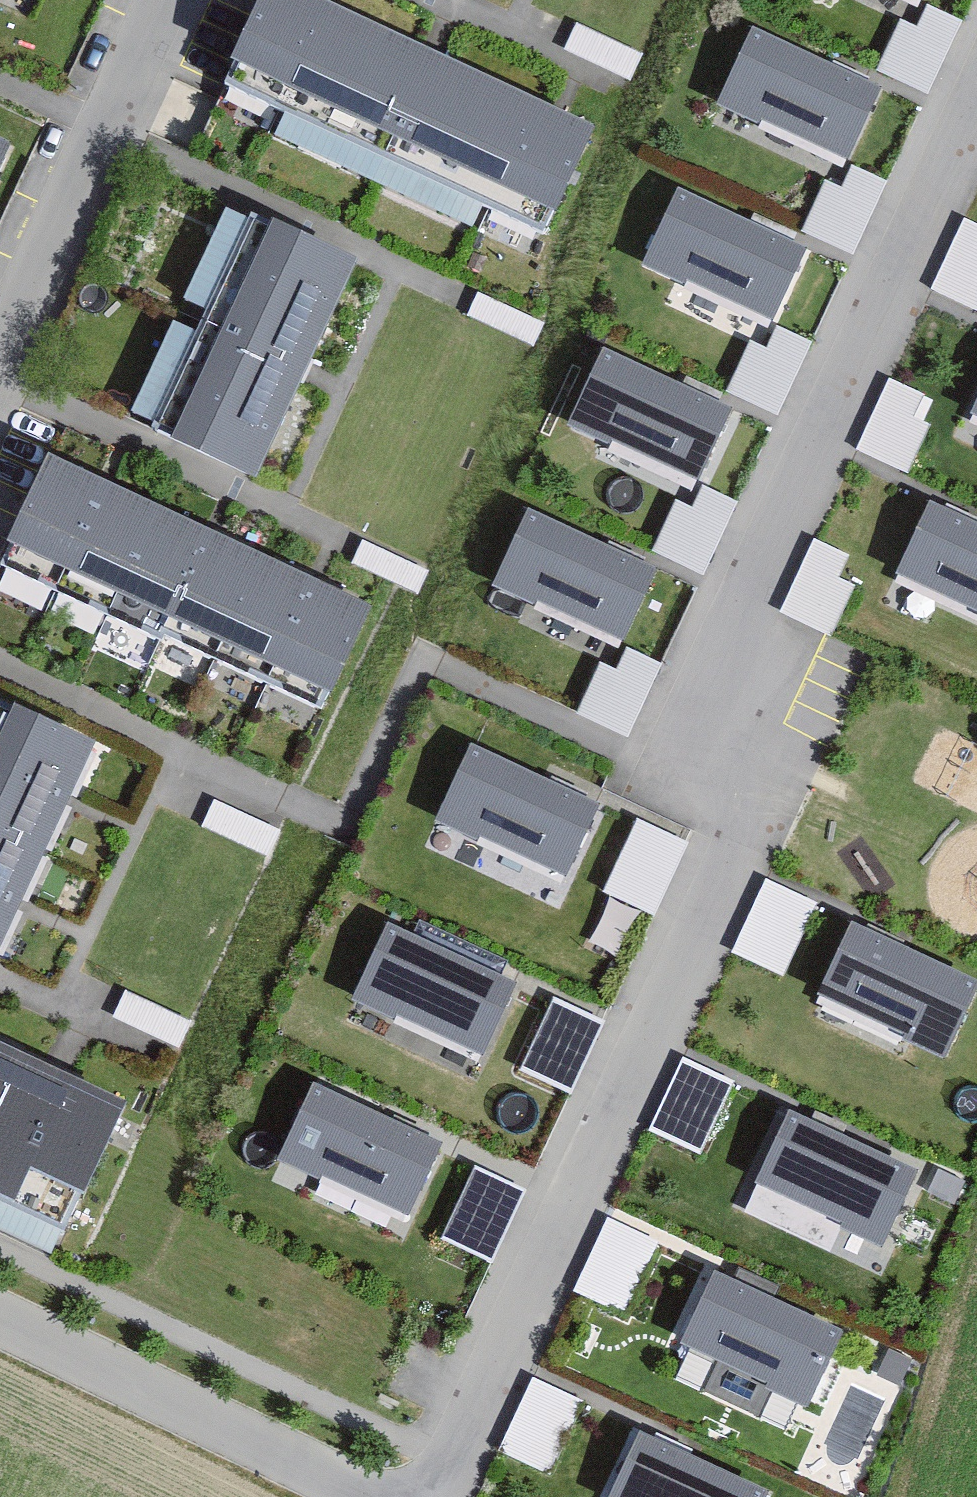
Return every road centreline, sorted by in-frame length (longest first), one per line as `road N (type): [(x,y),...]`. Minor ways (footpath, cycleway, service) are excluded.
road 1 (residential): [(442,1496),(727,846),(733,798),(716,674),(727,629),(976,100)]
road 2 (residential): [(365,1496),(0,1320)]
road 3 (residential): [(163,0),(0,346)]

